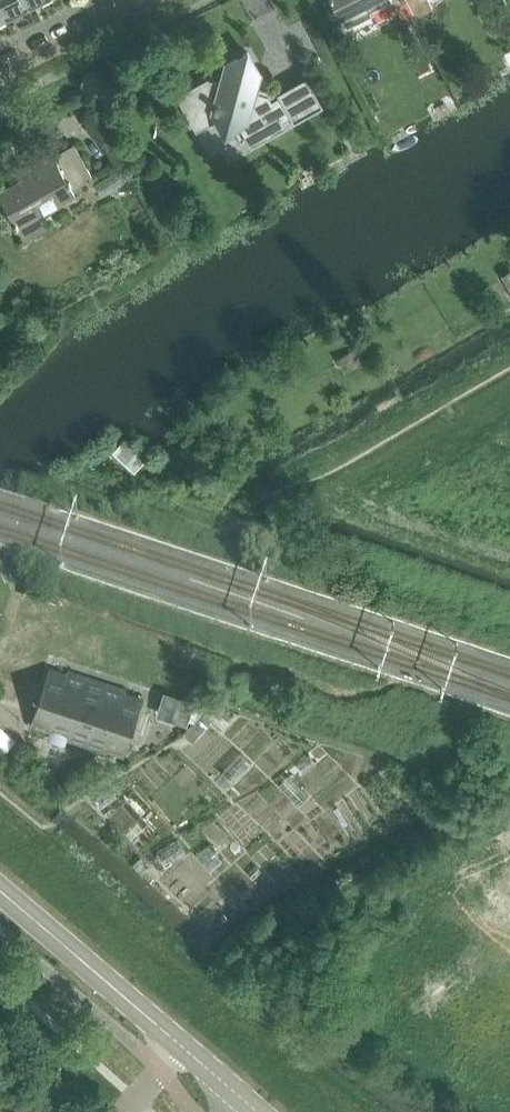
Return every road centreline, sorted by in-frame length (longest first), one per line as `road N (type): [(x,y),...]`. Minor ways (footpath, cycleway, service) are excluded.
road 1 (tertiary): [(178,1044),(0,892)]
road 2 (residential): [(0,71),(147,0)]

